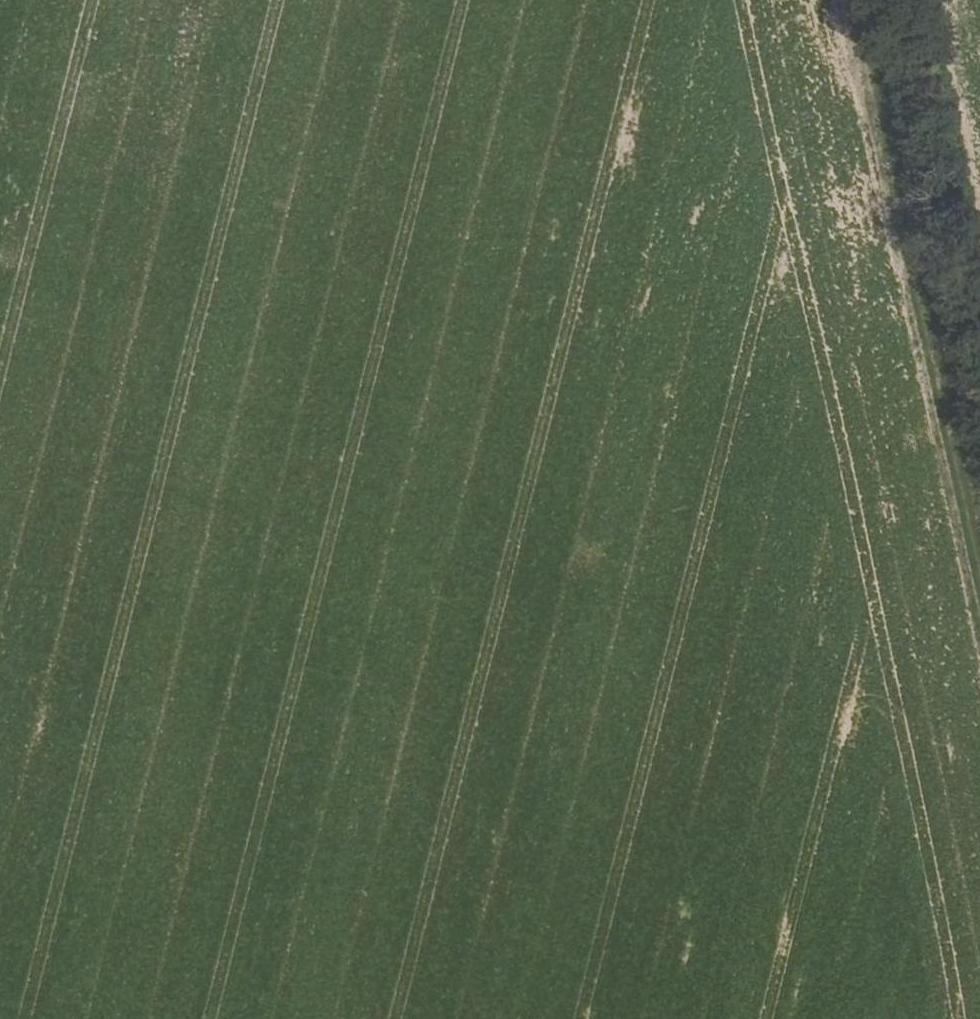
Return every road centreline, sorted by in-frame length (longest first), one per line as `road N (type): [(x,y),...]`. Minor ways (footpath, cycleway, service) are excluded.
road 1 (track): [(859,0),(979,559)]

